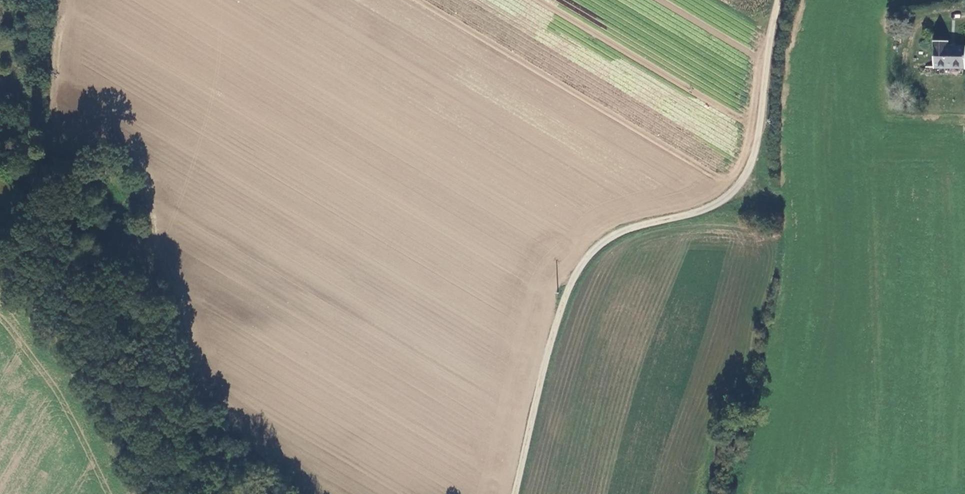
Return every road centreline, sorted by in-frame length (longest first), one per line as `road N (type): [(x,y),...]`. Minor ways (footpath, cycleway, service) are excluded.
road 1 (unclassified): [(778,0),(745,180),(696,215),(598,245),(581,268),(554,326),(516,493)]

